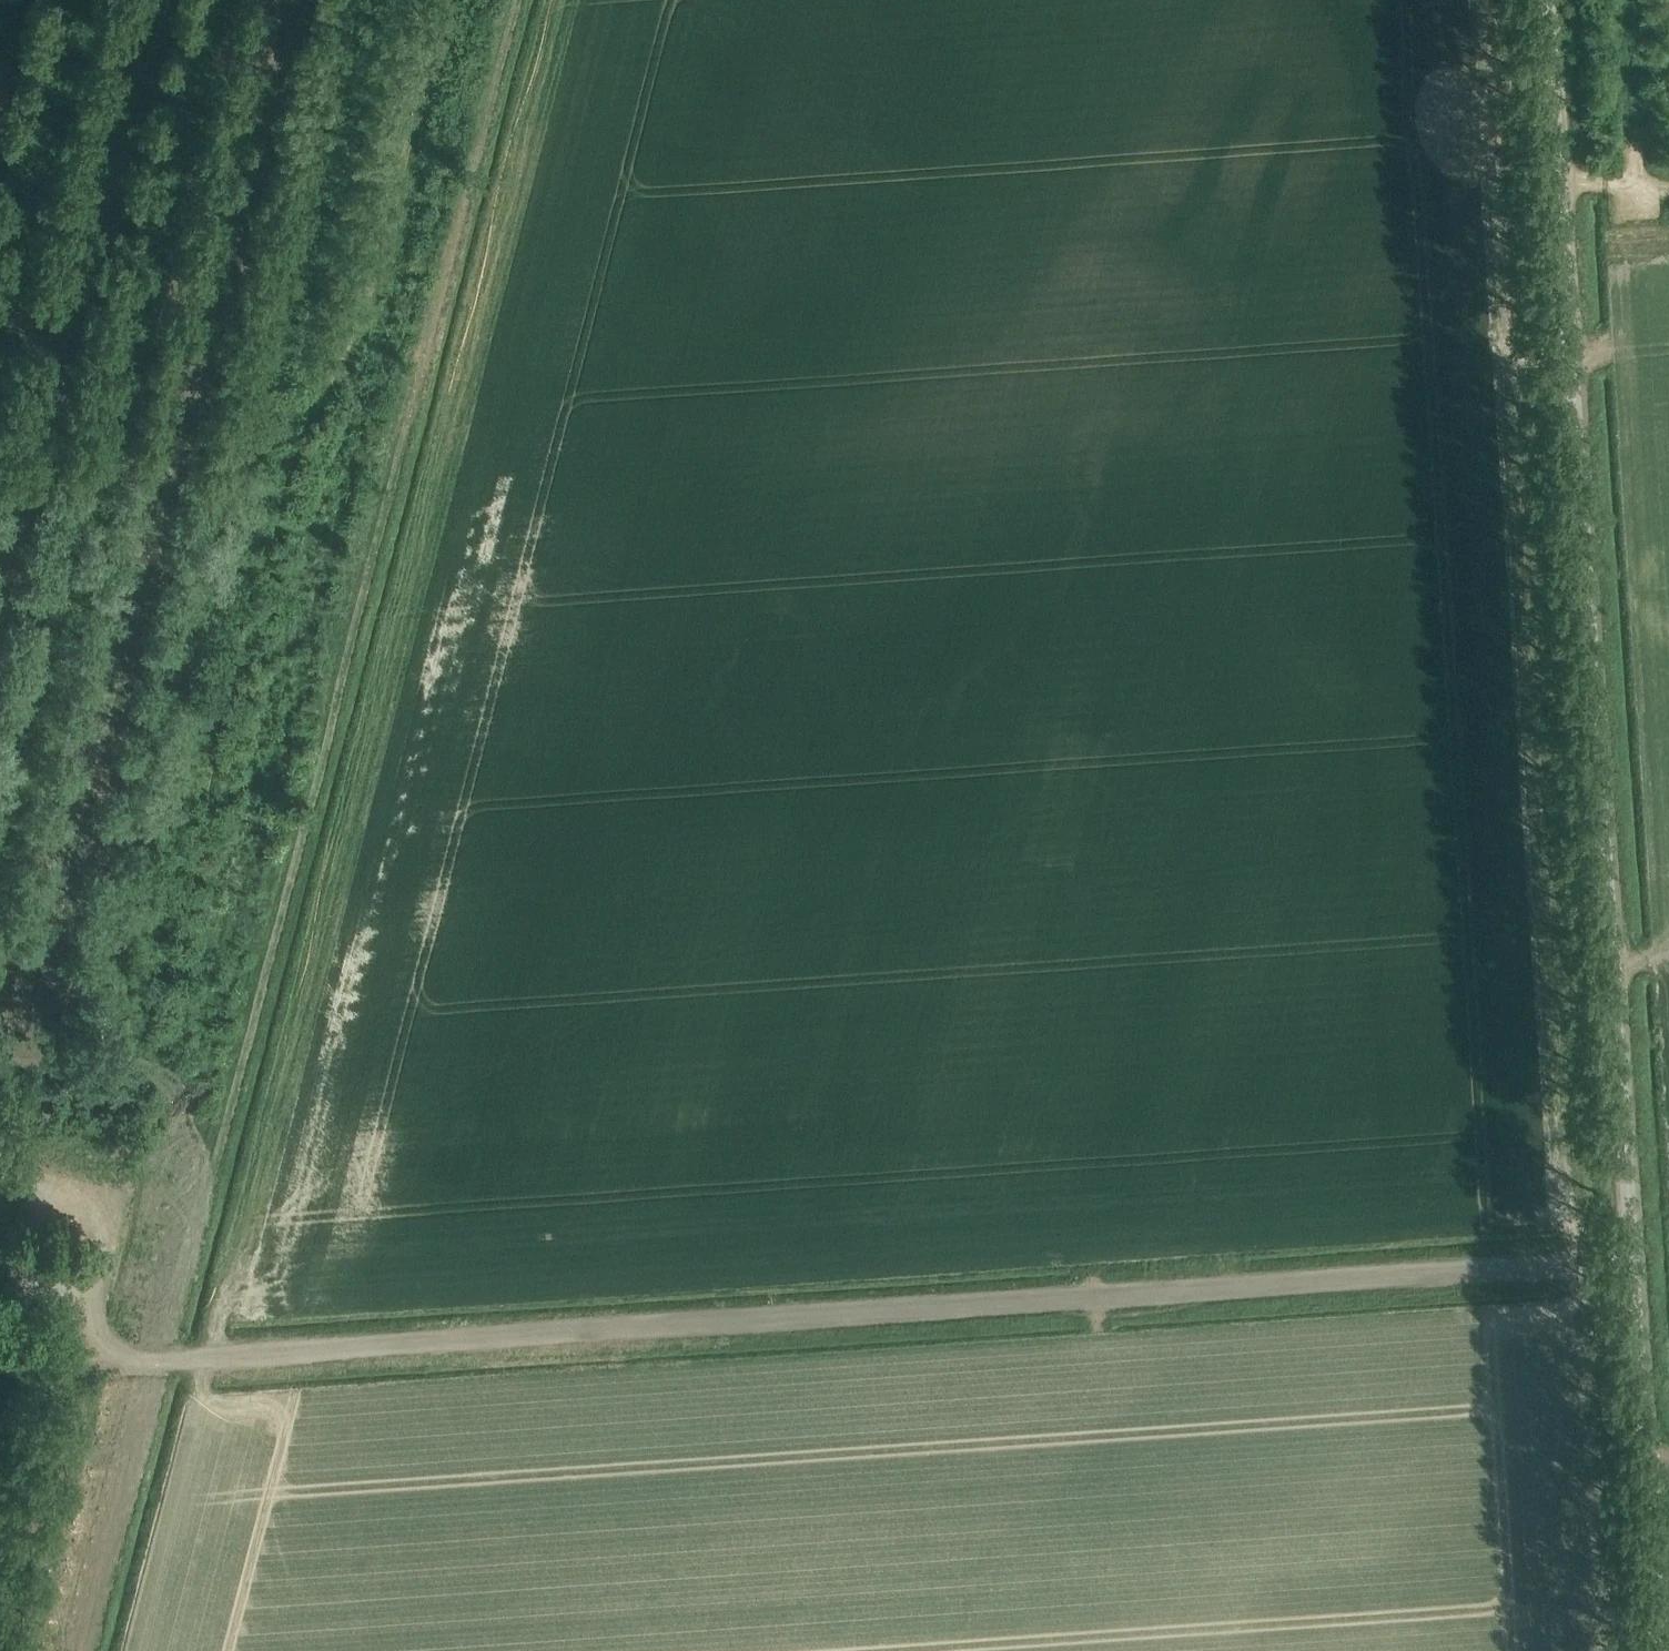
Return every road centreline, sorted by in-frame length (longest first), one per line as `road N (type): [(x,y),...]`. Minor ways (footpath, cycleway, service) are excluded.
road 1 (unclassified): [(87,1316),(94,1335),(122,1354),(171,1357),(1632,1259)]
road 2 (unclassified): [(1632,1259),(1549,0)]
road 3 (unclassified): [(1661,1650),(1632,1259)]

